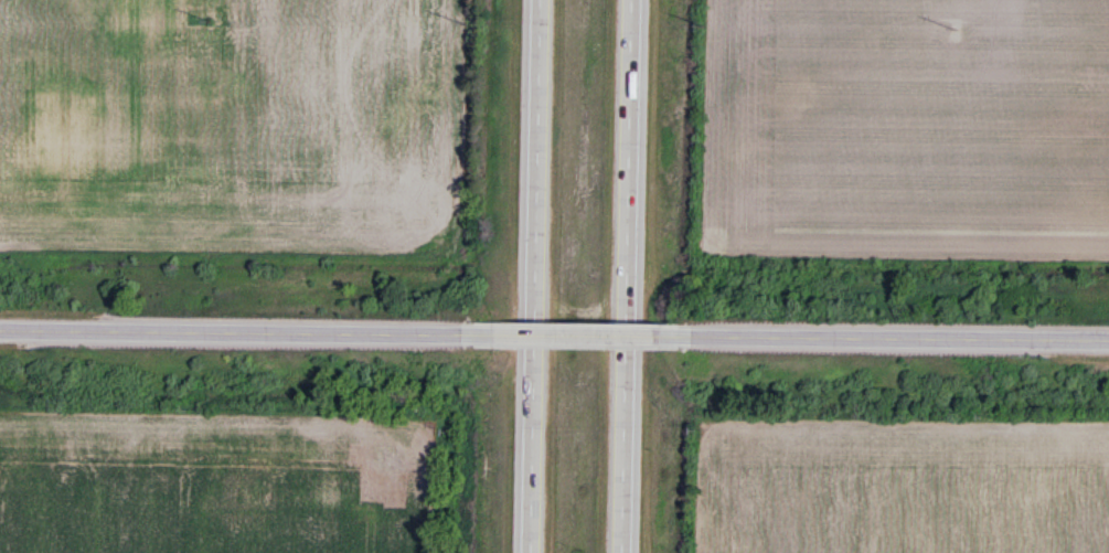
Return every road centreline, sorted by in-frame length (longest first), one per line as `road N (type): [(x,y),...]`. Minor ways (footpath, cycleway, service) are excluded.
road 1 (motorway): [(537,0),(527,552)]
road 2 (motorway): [(626,552),(635,0)]
road 3 (tertiary): [(0,328),(489,332)]
road 4 (tertiary): [(711,333),(1108,336)]
road 5 (tertiary): [(489,332),(711,333)]

